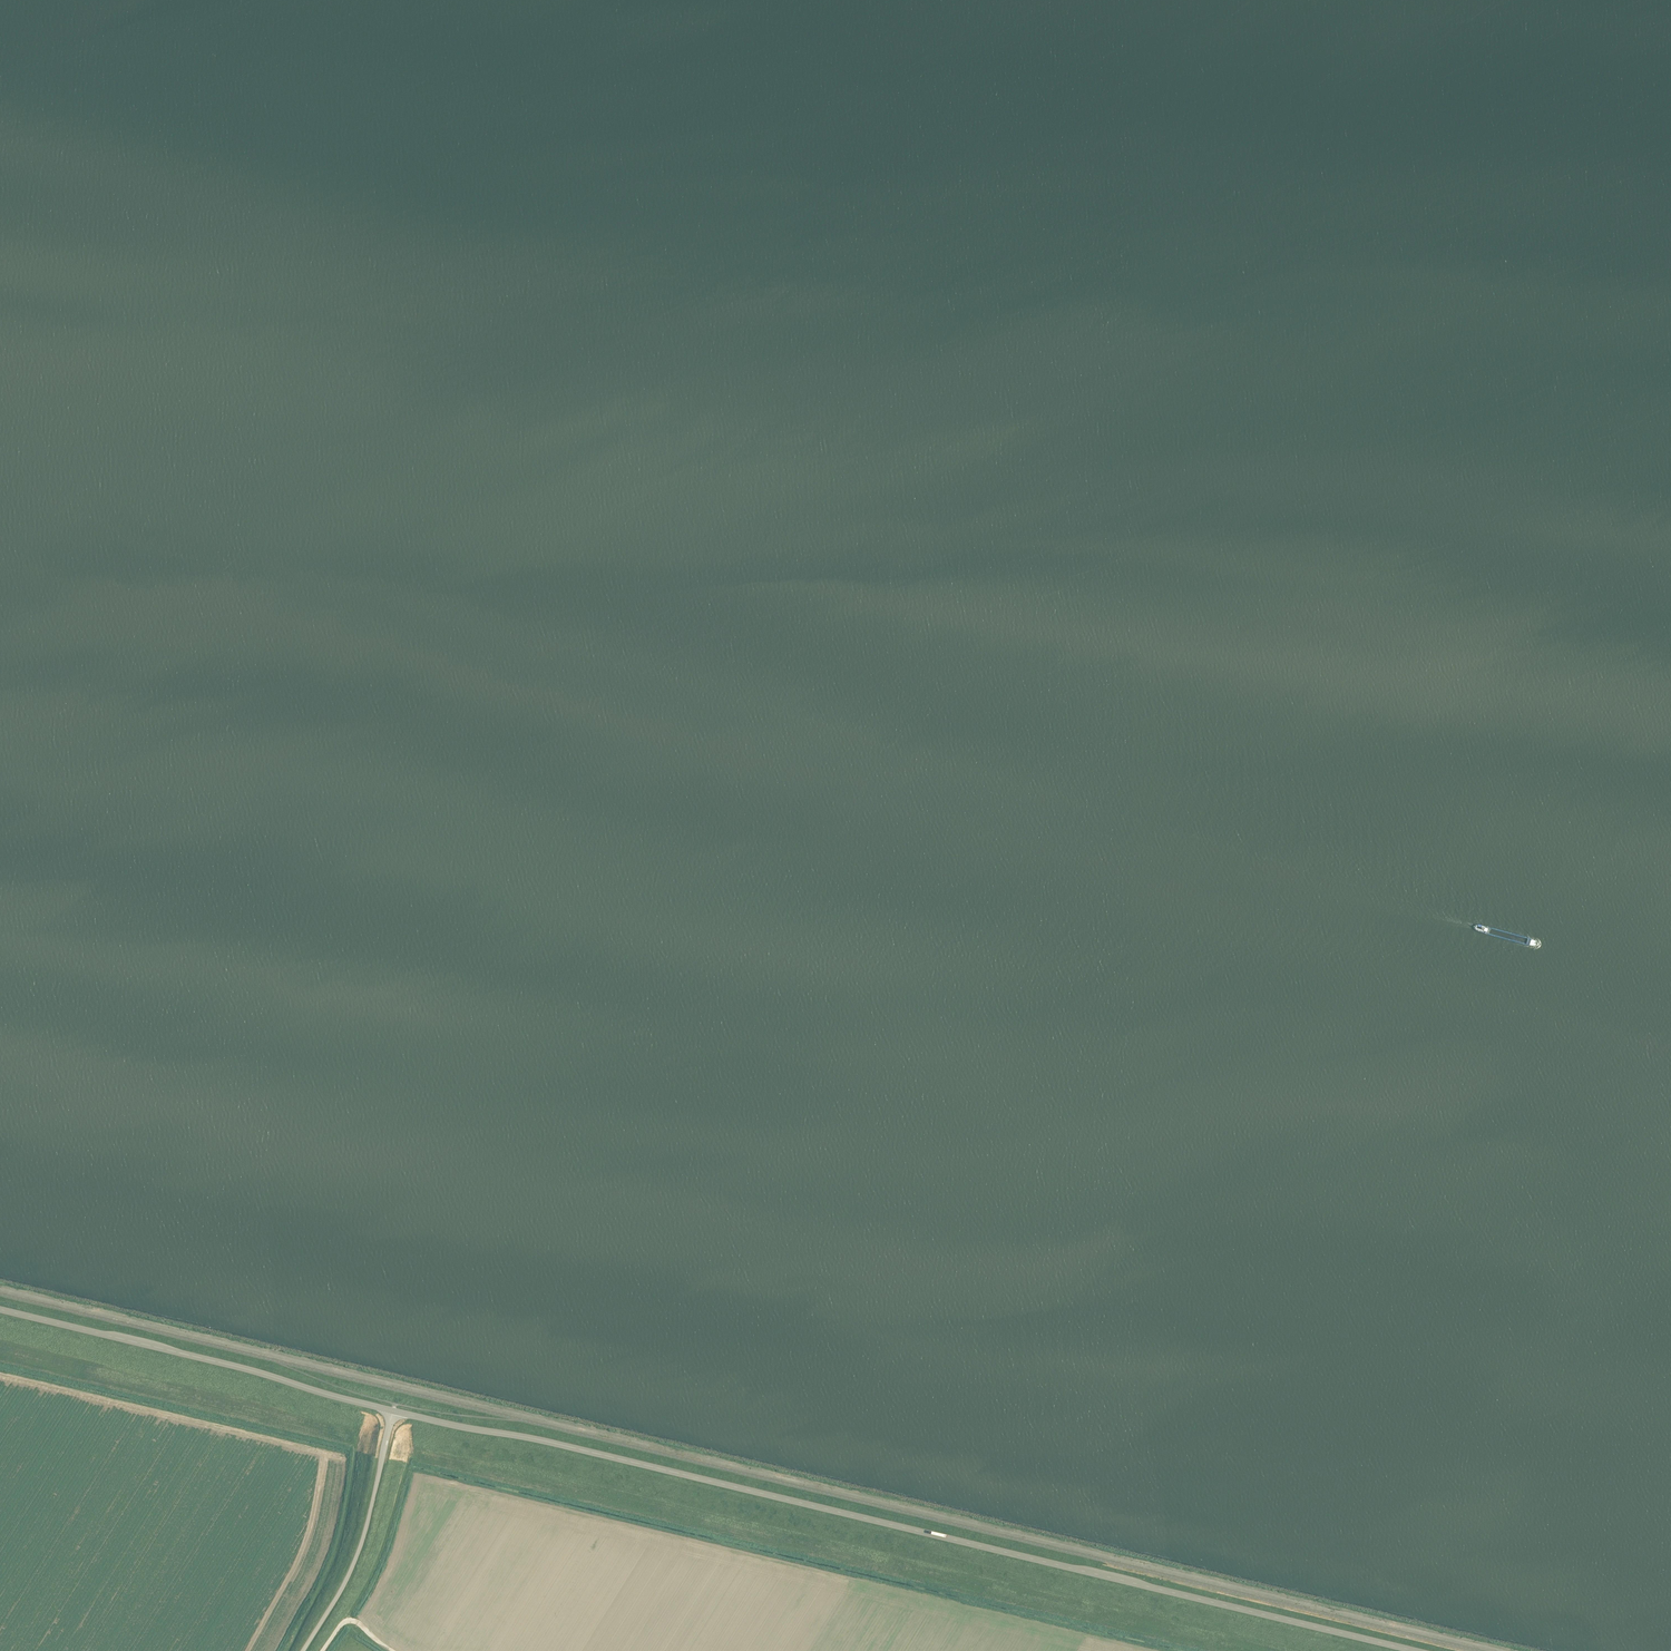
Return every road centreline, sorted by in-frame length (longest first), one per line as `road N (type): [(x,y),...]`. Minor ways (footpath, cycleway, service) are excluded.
road 1 (tertiary): [(1428,1650),(393,1411)]
road 2 (tertiary): [(393,1411),(0,1308)]
road 3 (unclassified): [(304,1650),(362,1549),(393,1411)]

